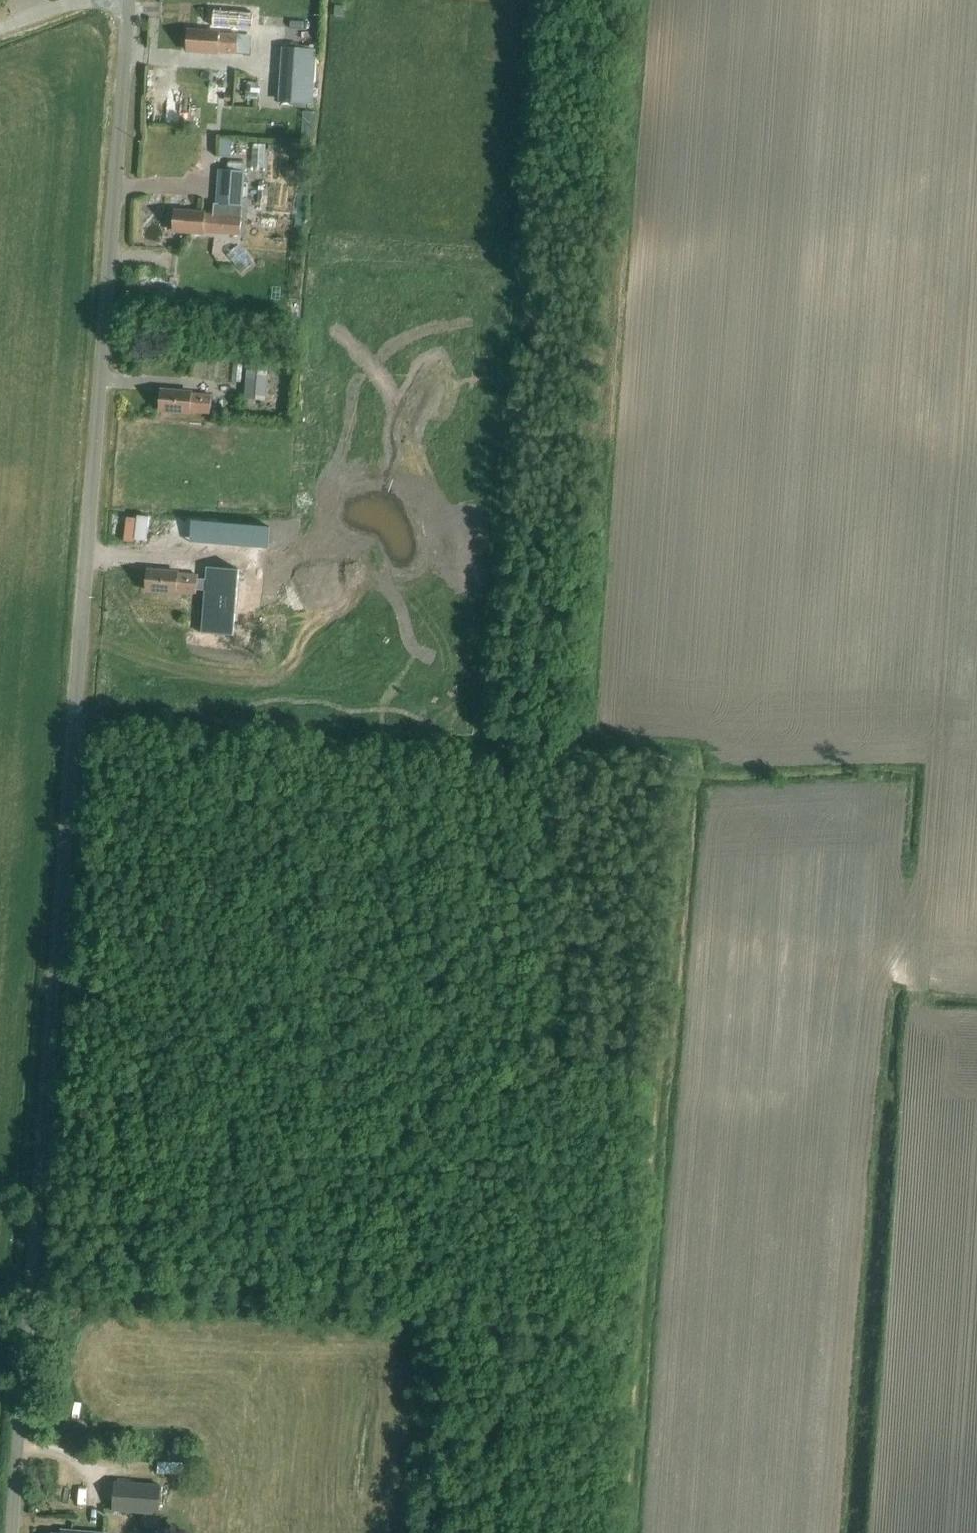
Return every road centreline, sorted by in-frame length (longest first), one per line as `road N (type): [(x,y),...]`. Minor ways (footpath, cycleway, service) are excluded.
road 1 (unclassified): [(12,1532),(127,0)]

